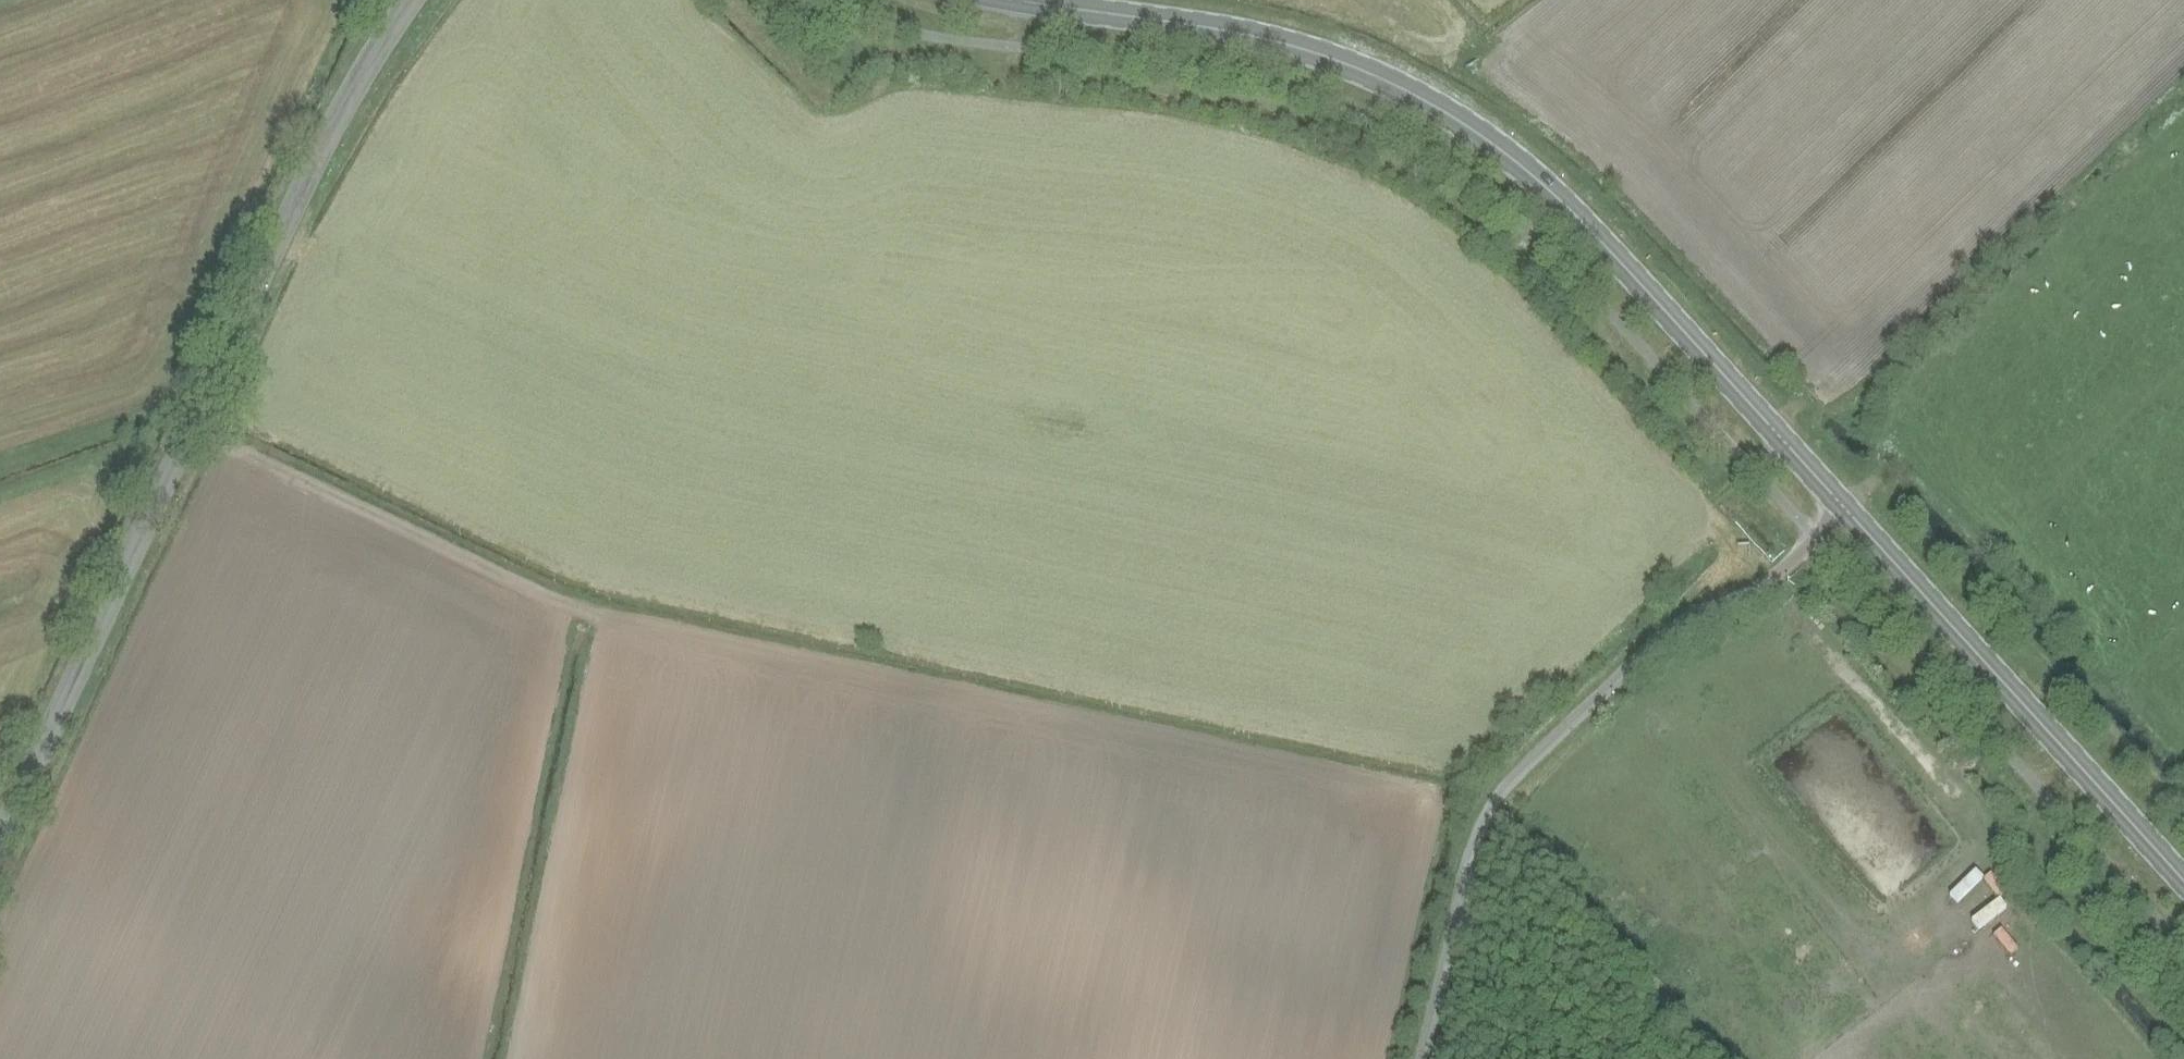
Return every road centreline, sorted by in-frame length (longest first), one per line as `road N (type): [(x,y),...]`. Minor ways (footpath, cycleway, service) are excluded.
road 1 (unclassified): [(763,0),(1237,74),(1392,130),(1466,176),(1530,228),(2183,952)]
road 2 (primary): [(2183,883),(1601,242),(1502,152),(1407,91),(1305,50),(1190,23),(1020,0)]
road 3 (tertiary): [(0,835),(357,97),(419,0)]

